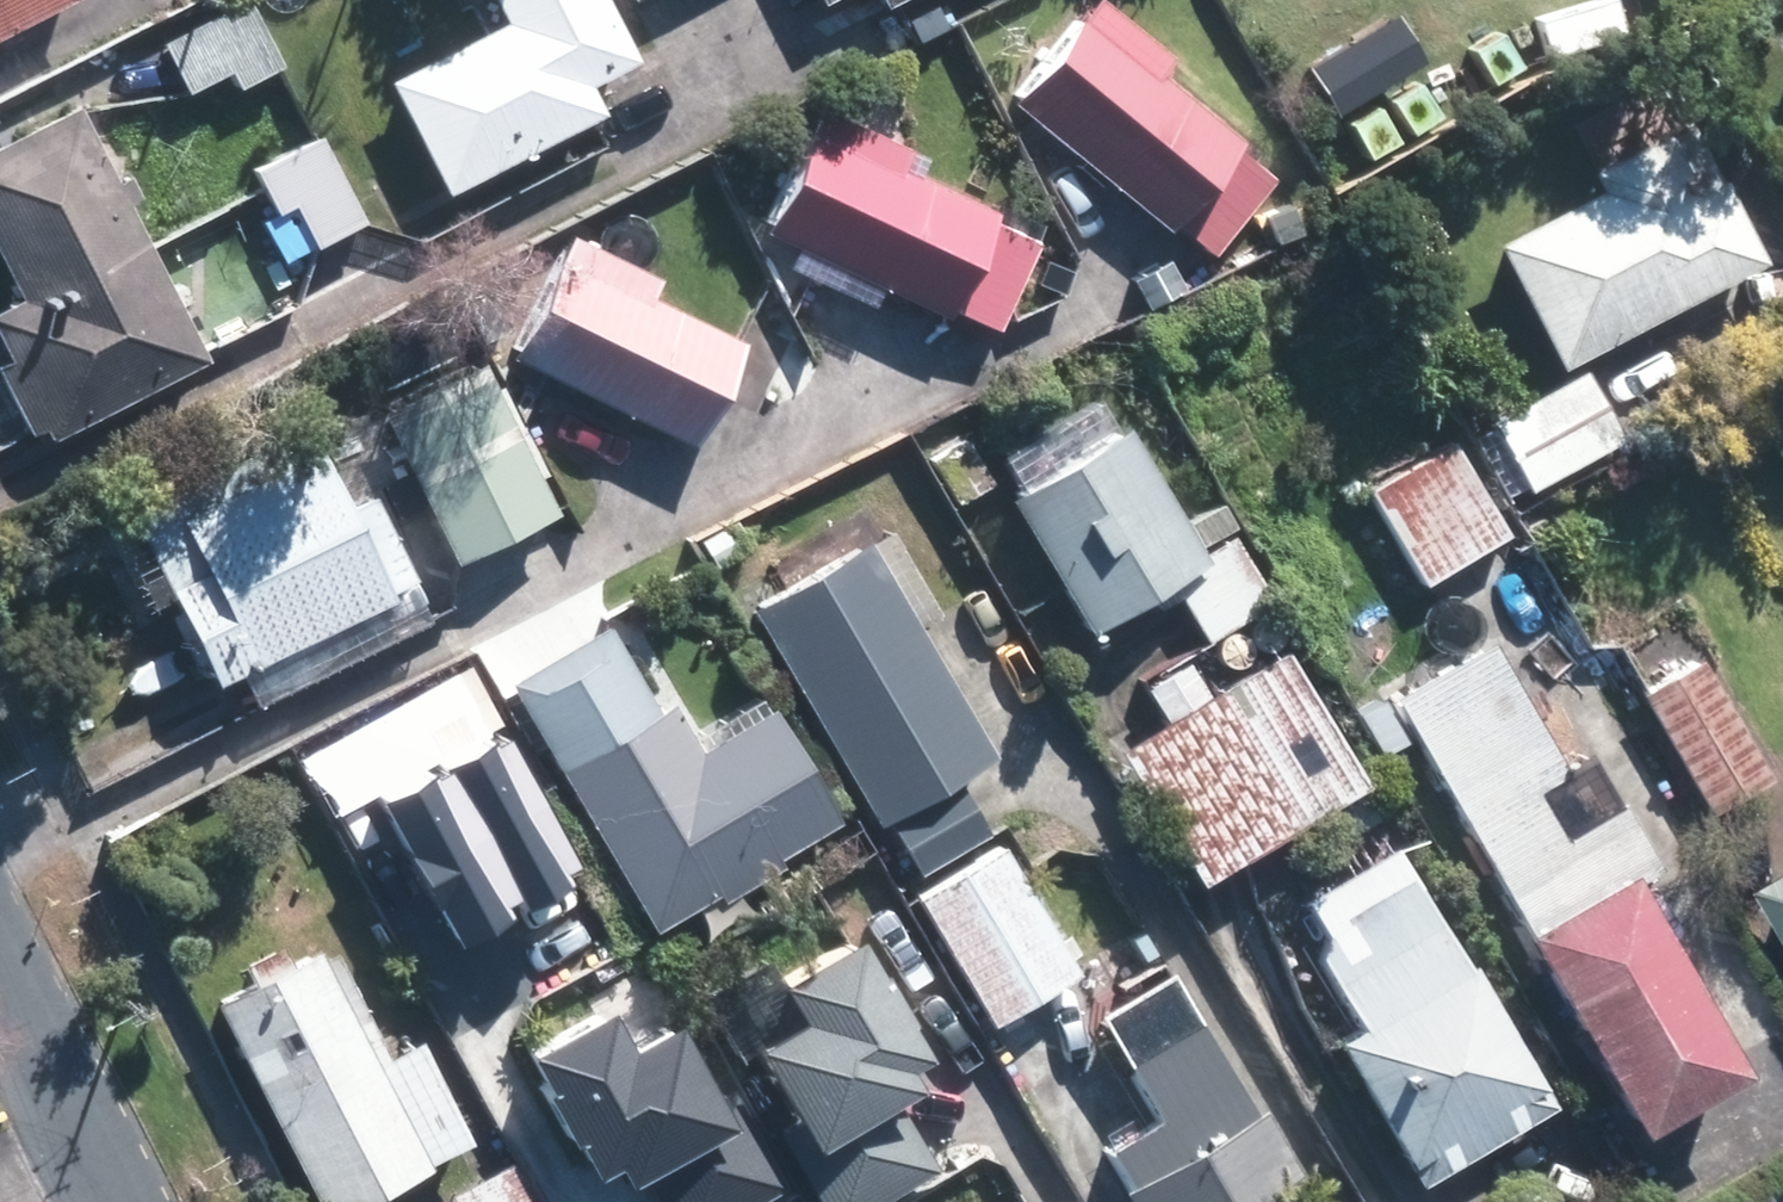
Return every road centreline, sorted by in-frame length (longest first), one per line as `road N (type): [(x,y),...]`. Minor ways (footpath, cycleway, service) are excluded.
road 1 (tertiary): [(0,975),(115,1201)]

